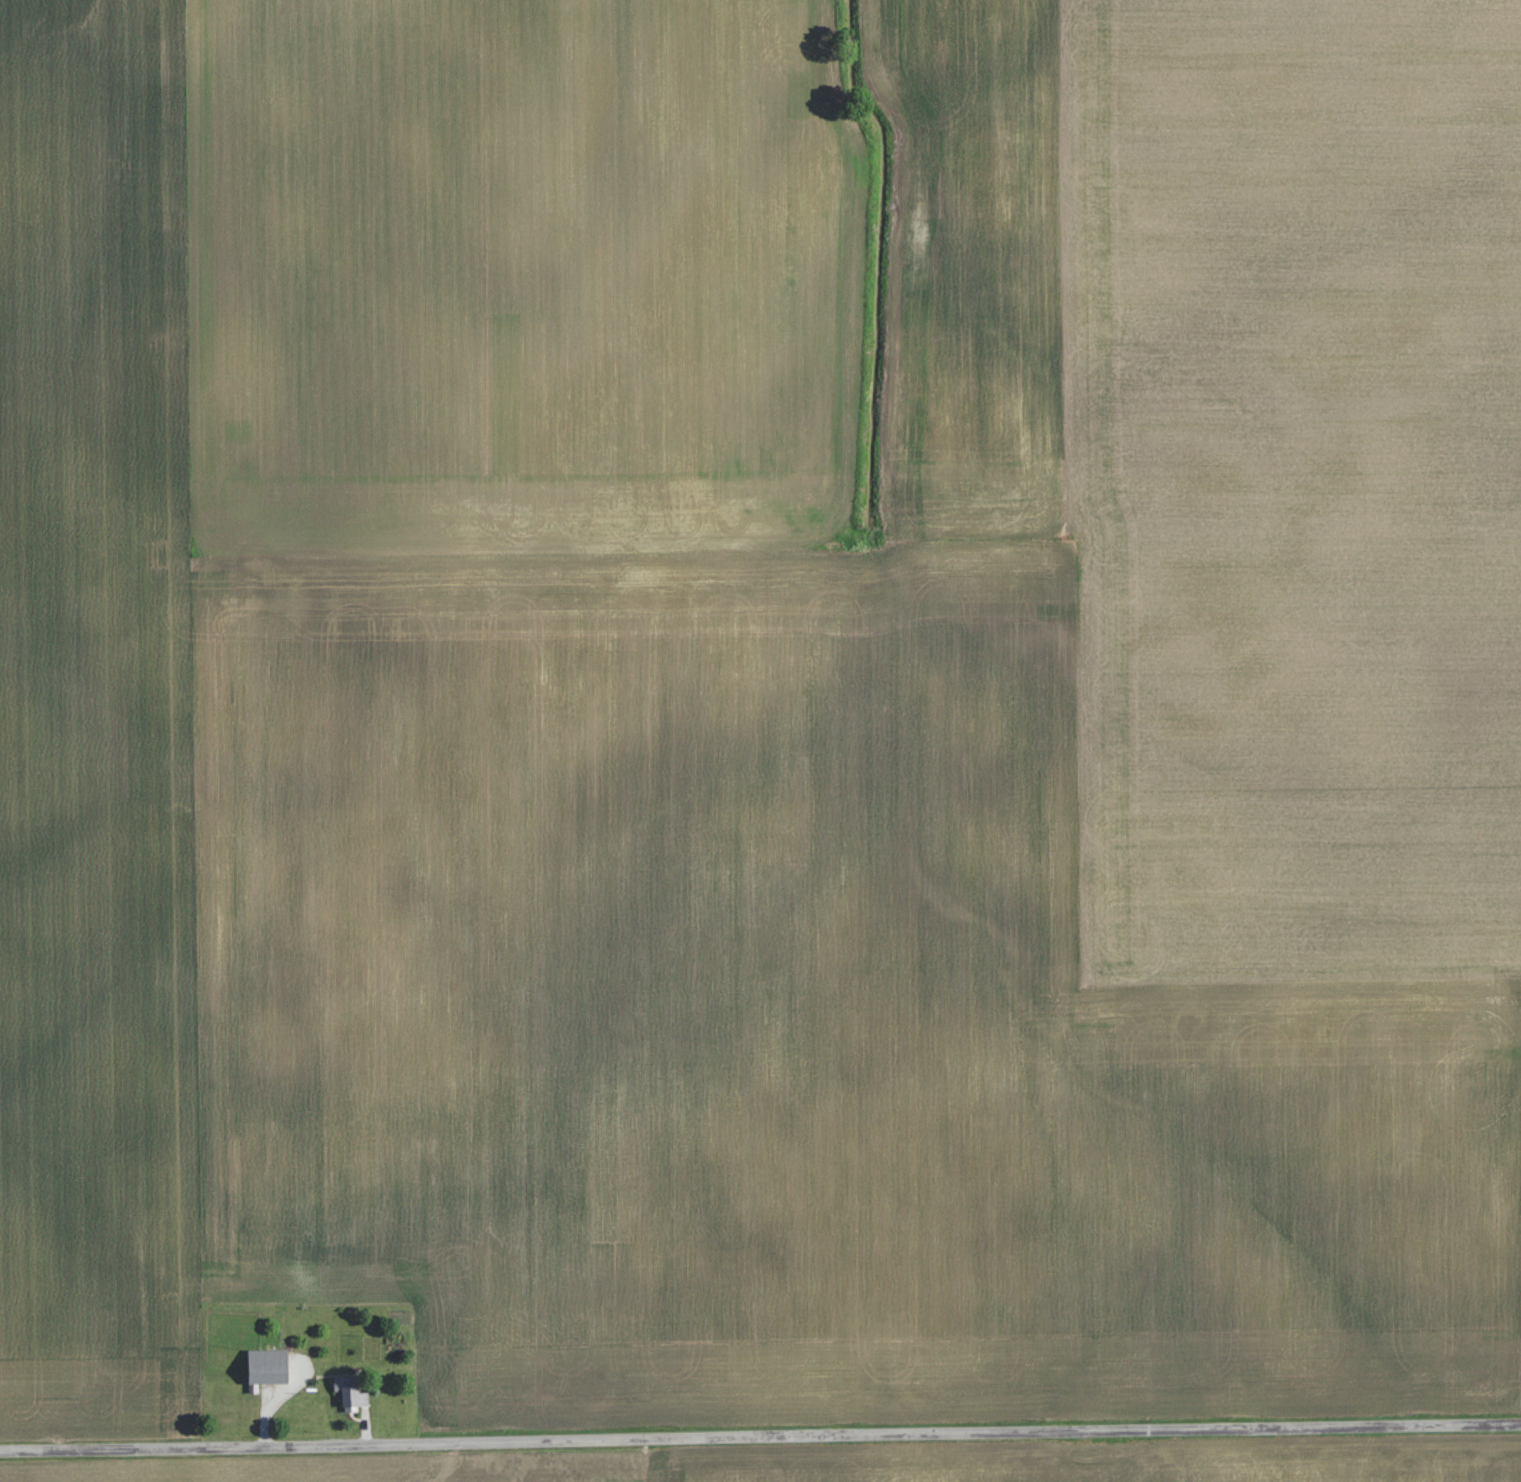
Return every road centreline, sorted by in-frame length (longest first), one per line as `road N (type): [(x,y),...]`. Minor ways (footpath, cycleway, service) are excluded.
road 1 (residential): [(0,1452),(1520,1426)]

